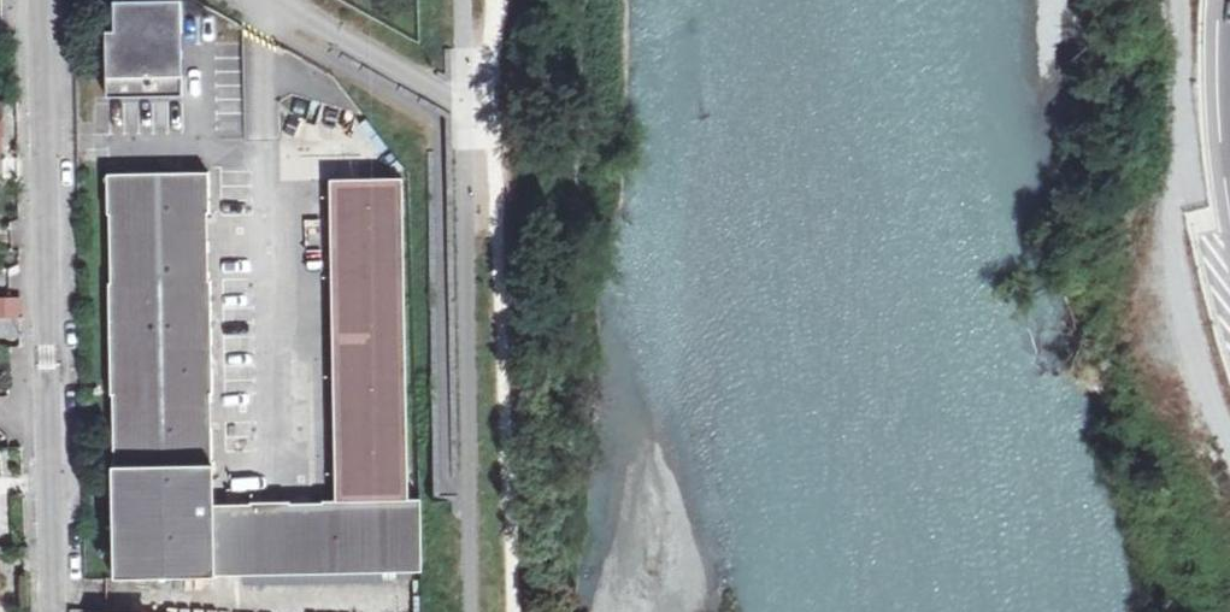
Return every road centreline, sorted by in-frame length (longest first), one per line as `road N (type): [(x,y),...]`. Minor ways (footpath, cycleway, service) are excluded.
road 1 (residential): [(53,611),(37,0)]
road 2 (track): [(1229,471),(1191,341),(1173,203),(1178,0)]
road 3 (track): [(1178,38),(1210,234)]
road 4 (motorway): [(1229,5),(1229,143)]

